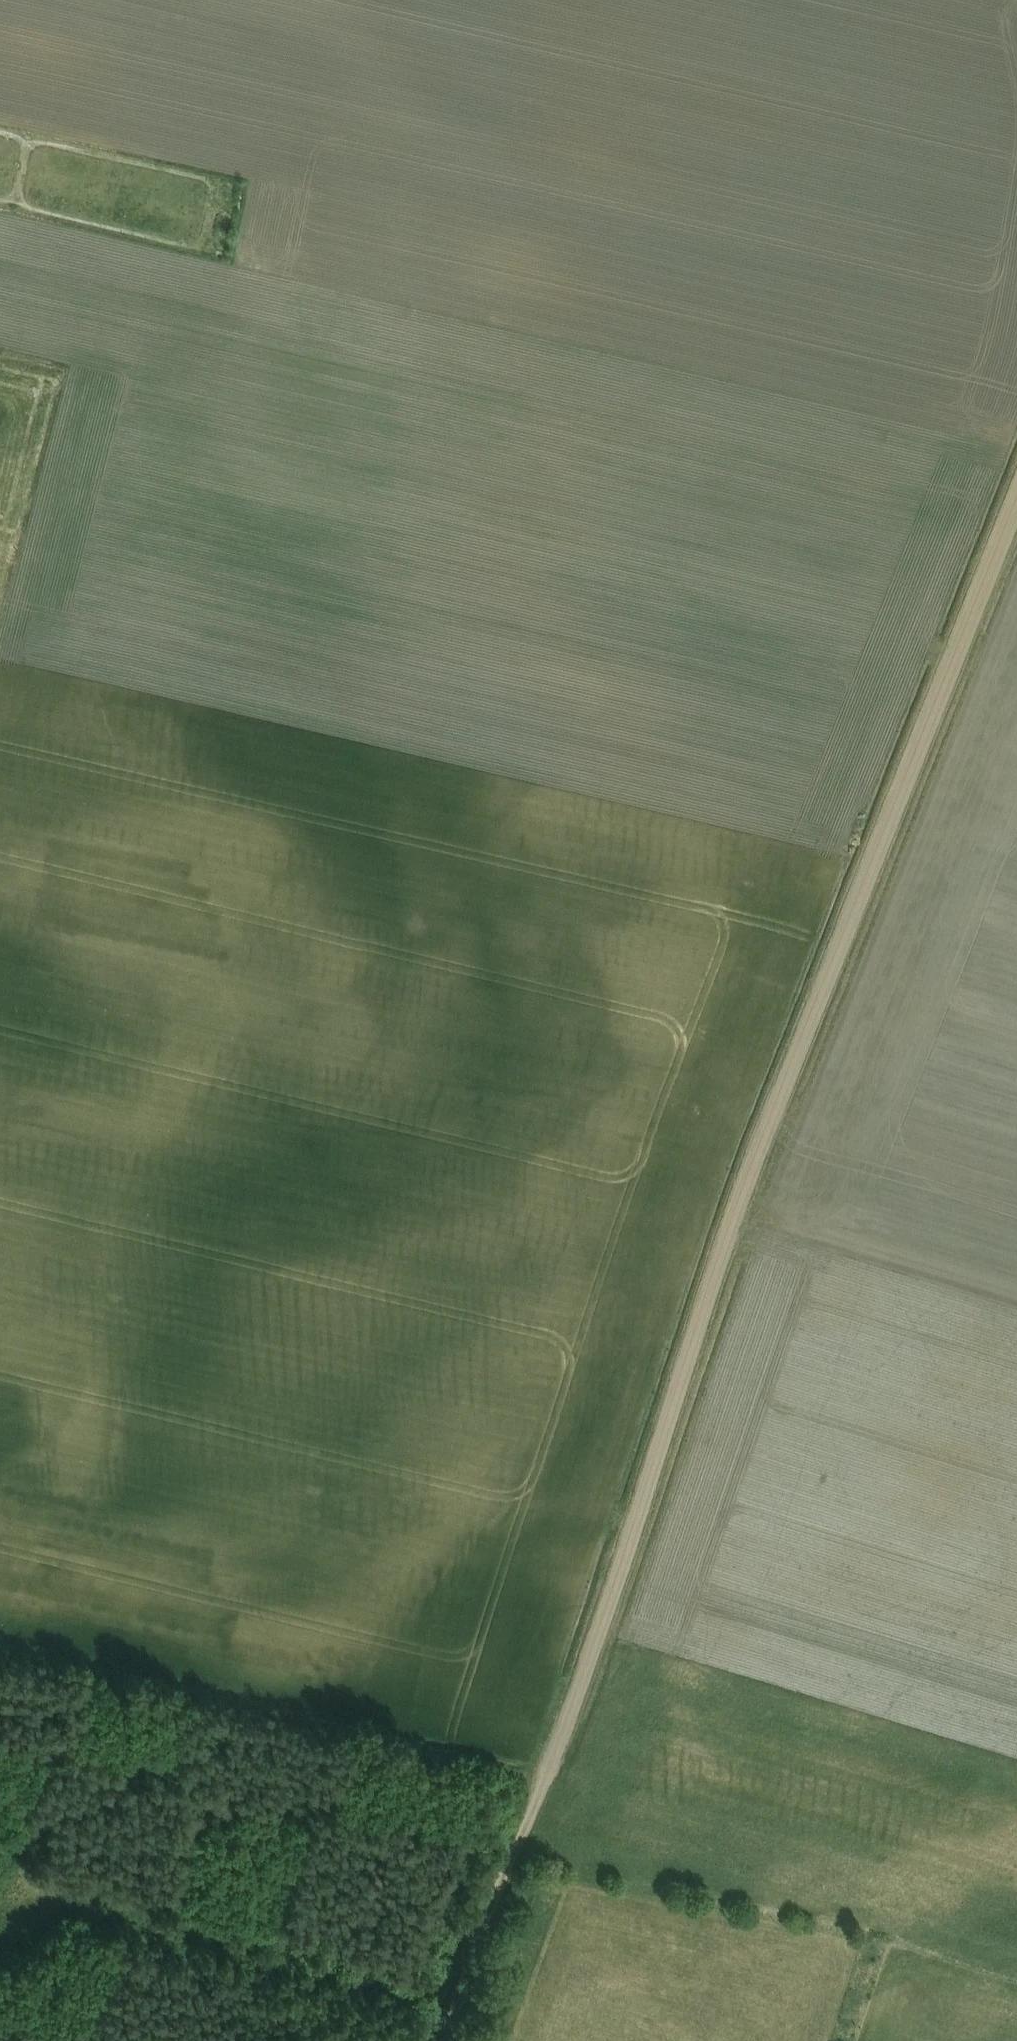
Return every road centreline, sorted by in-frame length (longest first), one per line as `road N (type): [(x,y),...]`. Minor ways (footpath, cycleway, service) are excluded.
road 1 (track): [(1016,499),(803,1039),(595,1646),(493,1899)]
road 2 (track): [(493,1899),(442,2040)]

